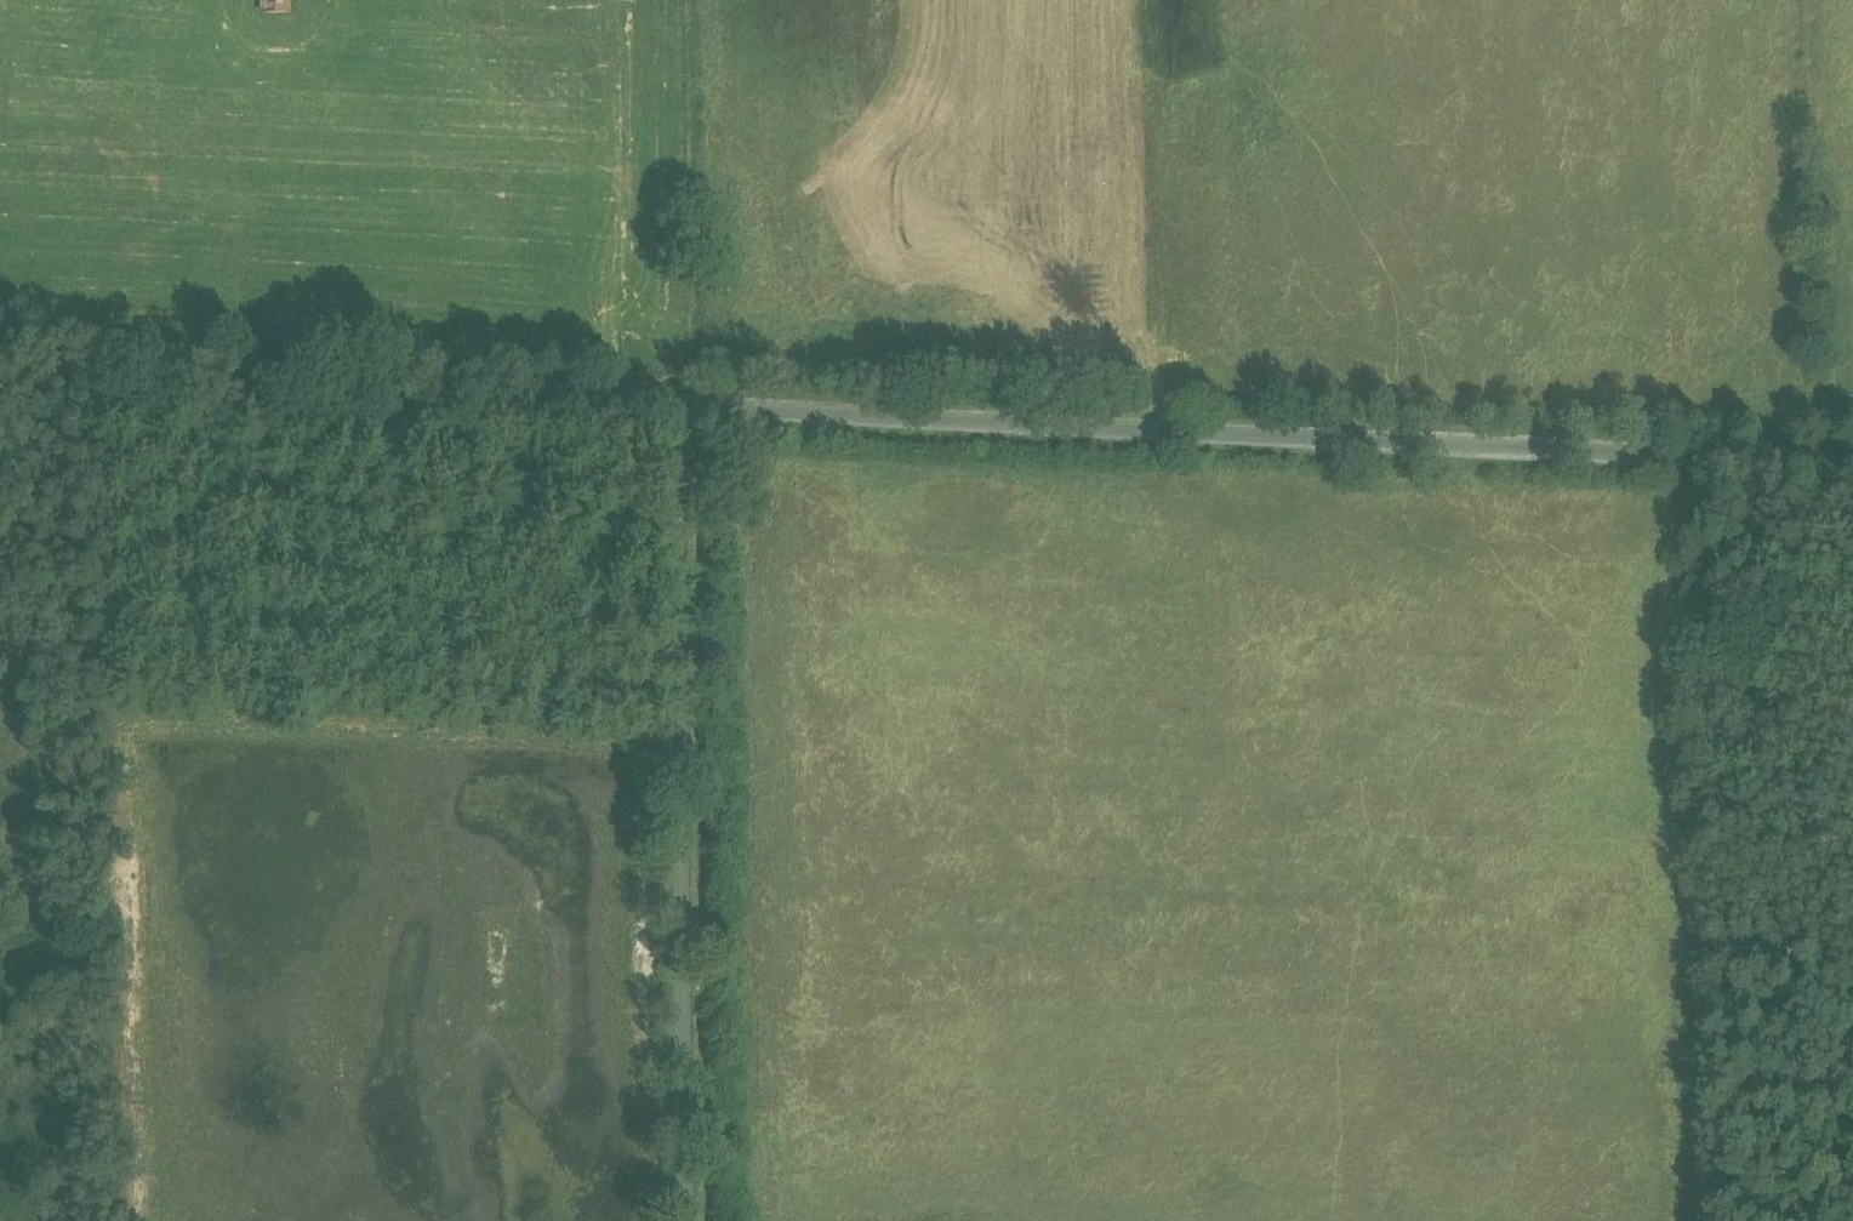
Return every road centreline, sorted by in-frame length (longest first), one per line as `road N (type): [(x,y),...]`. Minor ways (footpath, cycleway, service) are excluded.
road 1 (unclassified): [(1852,464),(678,412)]
road 2 (unclassified): [(678,412),(685,1220)]
road 3 (unclassified): [(678,412),(0,376)]

